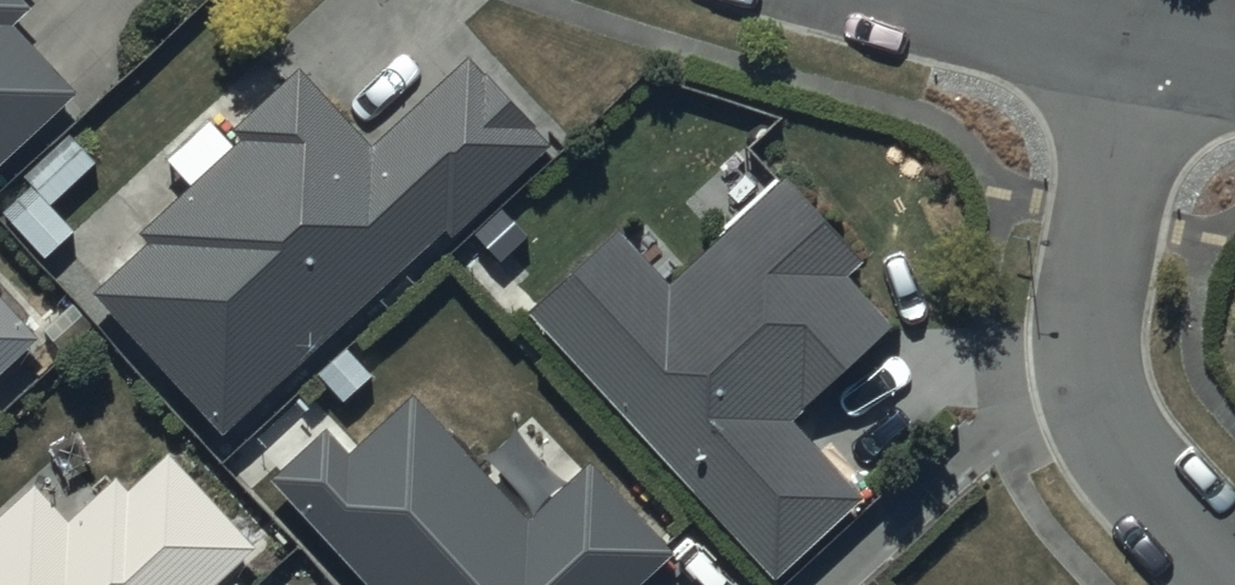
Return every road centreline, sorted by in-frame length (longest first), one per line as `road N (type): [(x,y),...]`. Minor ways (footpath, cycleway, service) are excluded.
road 1 (residential): [(1146,36),(1093,321),(1098,403),(1131,466),(1234,579)]
road 2 (residential): [(993,0),(1146,36)]

